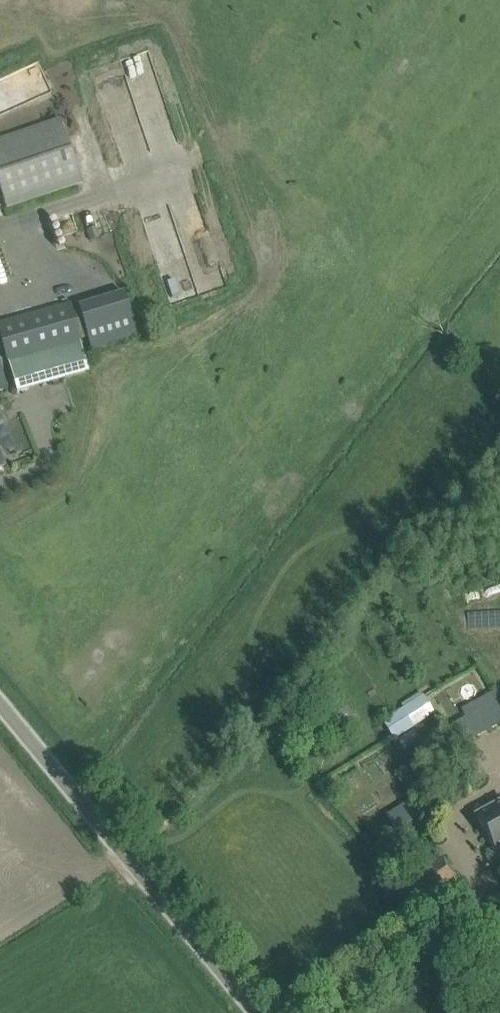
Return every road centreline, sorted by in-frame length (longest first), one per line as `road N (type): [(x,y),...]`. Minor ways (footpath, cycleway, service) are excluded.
road 1 (unclassified): [(257,1012),(0,706)]

